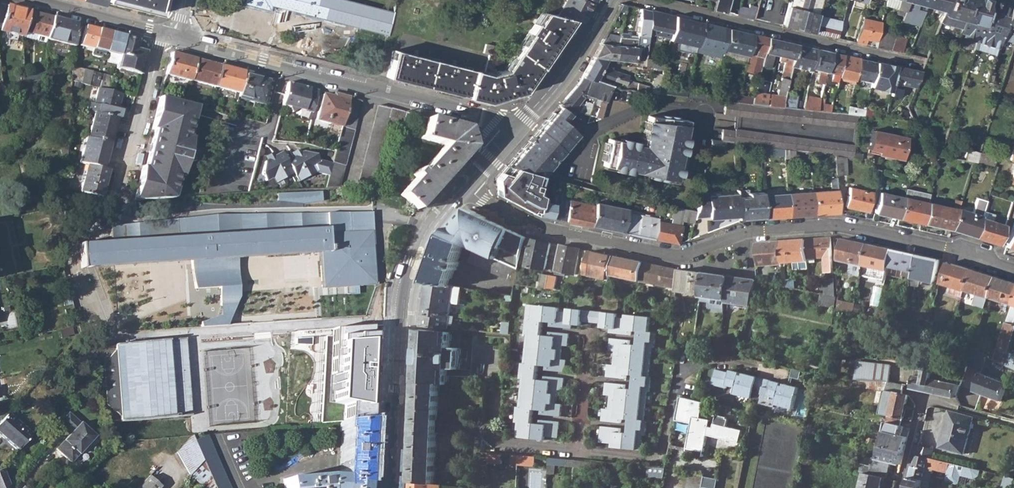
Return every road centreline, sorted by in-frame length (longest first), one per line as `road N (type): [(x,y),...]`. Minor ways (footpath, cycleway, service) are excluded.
road 1 (residential): [(465,186),(526,224),(678,258),(746,235),(838,226),(1013,270)]
road 2 (residential): [(177,36),(481,114),(508,138)]
road 3 (residential): [(640,0),(910,62)]
road 4 (residential): [(762,368),(684,358),(661,459),(578,450)]
road 5 (residential): [(120,214),(161,32)]
road 6 (residential): [(578,450),(500,444),(485,430),(400,425)]
road 7 (tertiary): [(508,138),(578,54),(608,0)]
road 8 (tertiary): [(405,325),(426,238),(465,186)]
road 9 (residential): [(36,0),(161,32)]

